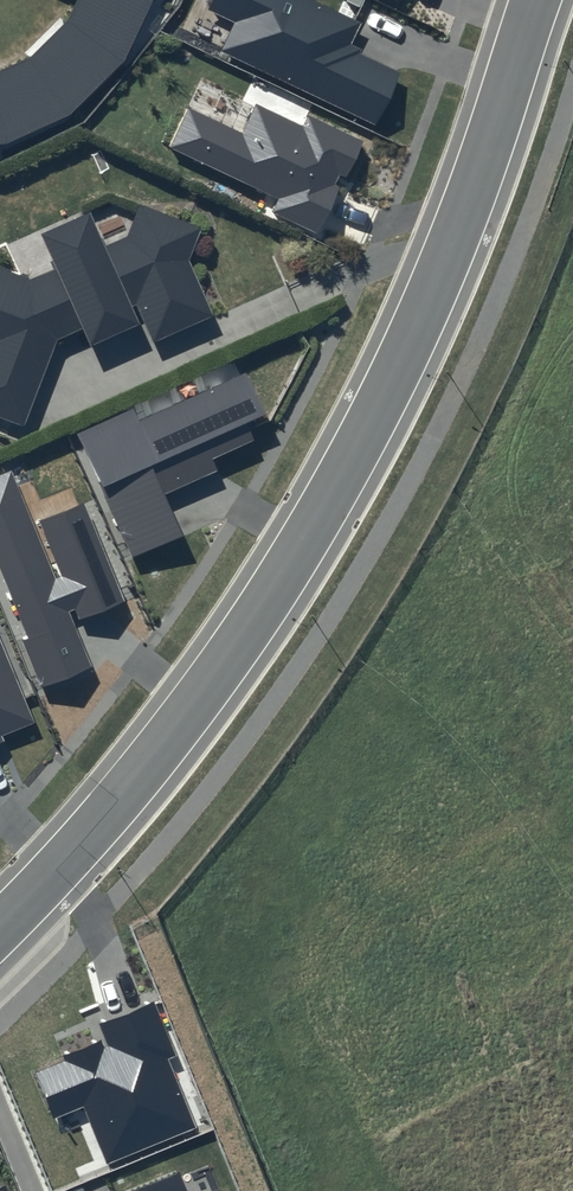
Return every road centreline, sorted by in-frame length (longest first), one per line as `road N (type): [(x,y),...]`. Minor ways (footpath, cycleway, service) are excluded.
road 1 (residential): [(0,930),(174,731),(342,479),(458,233),(537,0)]

